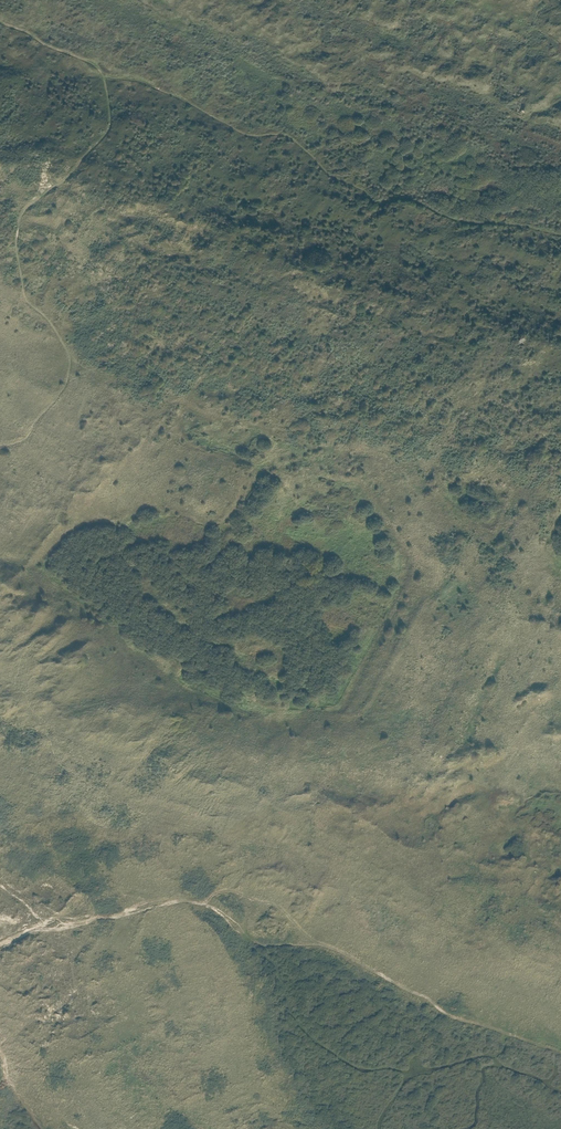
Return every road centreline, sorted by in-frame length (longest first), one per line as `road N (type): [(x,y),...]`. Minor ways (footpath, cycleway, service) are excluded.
road 1 (track): [(102,75),(106,133),(17,226),(23,296),(47,316),(72,358),(70,378),(27,438),(0,444)]

